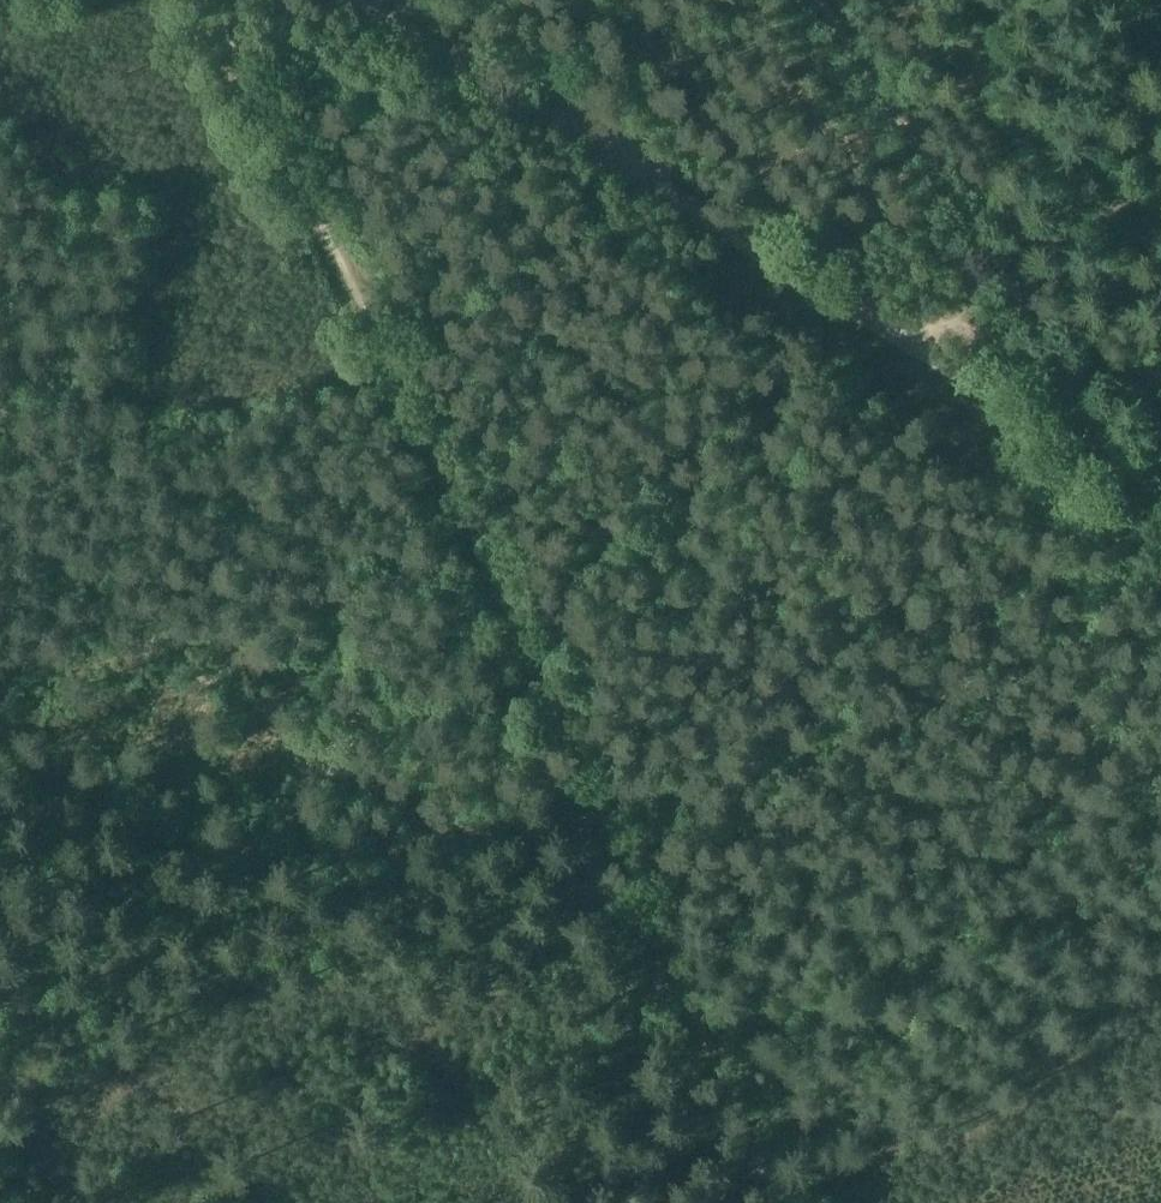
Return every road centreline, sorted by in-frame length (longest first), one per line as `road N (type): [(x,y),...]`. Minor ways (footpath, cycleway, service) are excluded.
road 1 (track): [(790,1202),(213,0)]
road 2 (track): [(0,811),(218,843),(449,839),(606,812),(724,781),(1160,625)]
road 3 (unclassified): [(1160,528),(1112,458),(356,0)]

